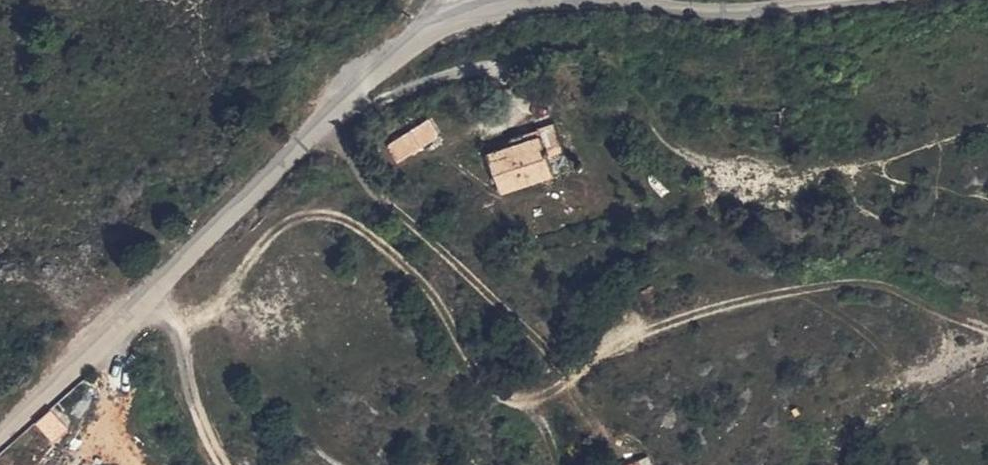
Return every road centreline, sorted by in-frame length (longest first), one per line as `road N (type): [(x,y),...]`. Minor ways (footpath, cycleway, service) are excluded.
road 1 (track): [(987,332),(866,282),(785,288),(642,332),(539,398),(494,396),(432,292),(351,218),(307,216),(272,233),(213,312),(177,324),(150,294)]
road 2 (tertiary): [(523,0),(458,15),(409,45),(0,437)]
road 3 (tertiary): [(852,0),(758,11),(619,0)]
road 4 (track): [(177,324),(205,432),(224,464)]

